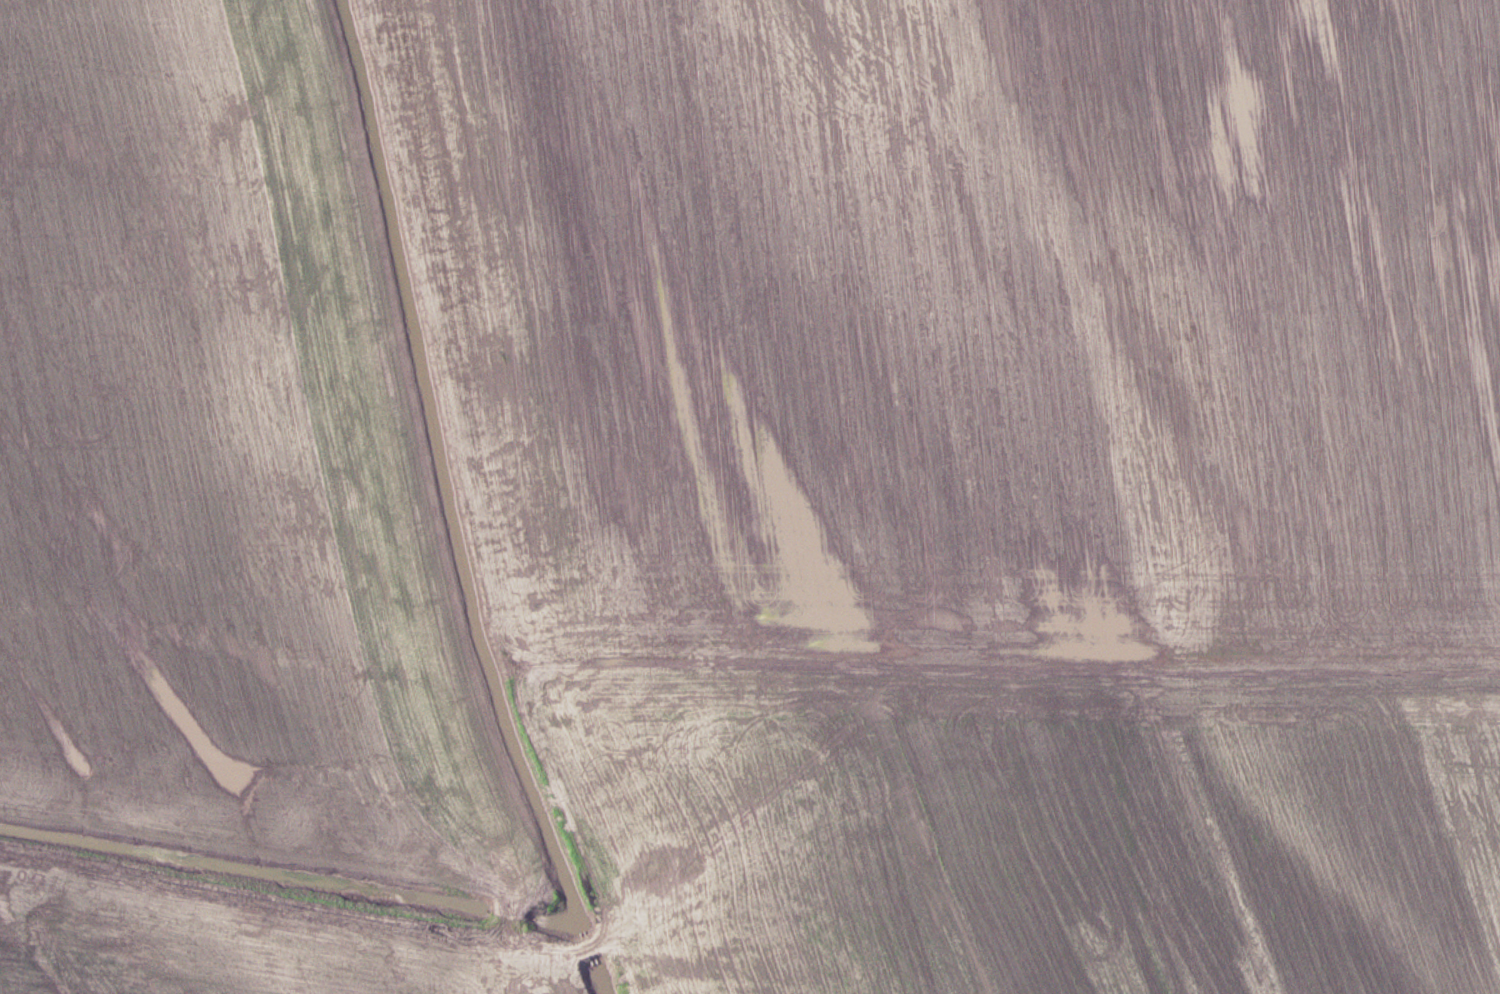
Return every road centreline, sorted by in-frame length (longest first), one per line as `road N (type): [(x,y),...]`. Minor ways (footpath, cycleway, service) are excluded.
road 1 (residential): [(465,852),(0,774)]

